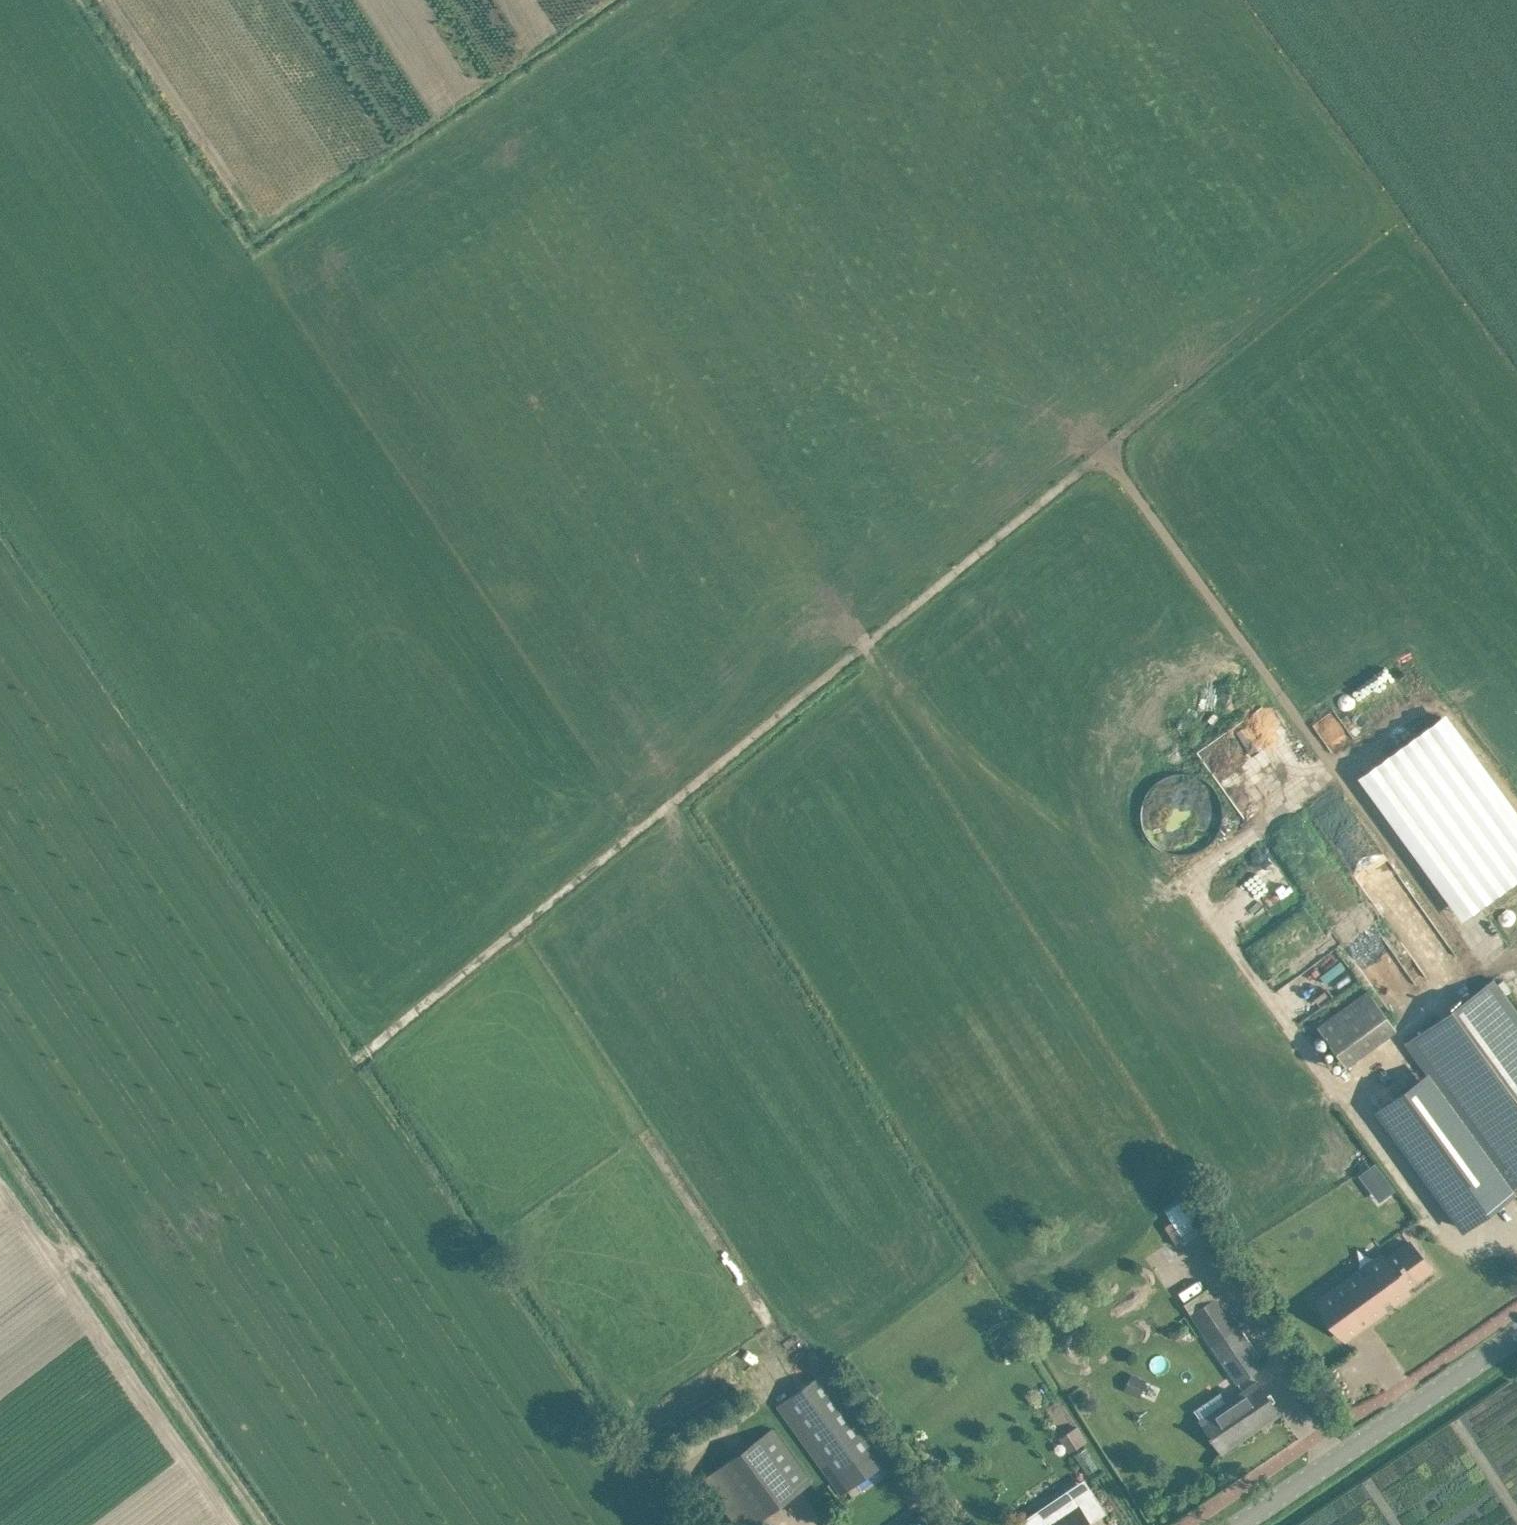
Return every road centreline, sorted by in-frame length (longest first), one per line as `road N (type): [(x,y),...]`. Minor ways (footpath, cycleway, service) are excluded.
road 1 (track): [(0,1136),(268,1524)]
road 2 (tertiary): [(1237,1524),(1516,1335)]

